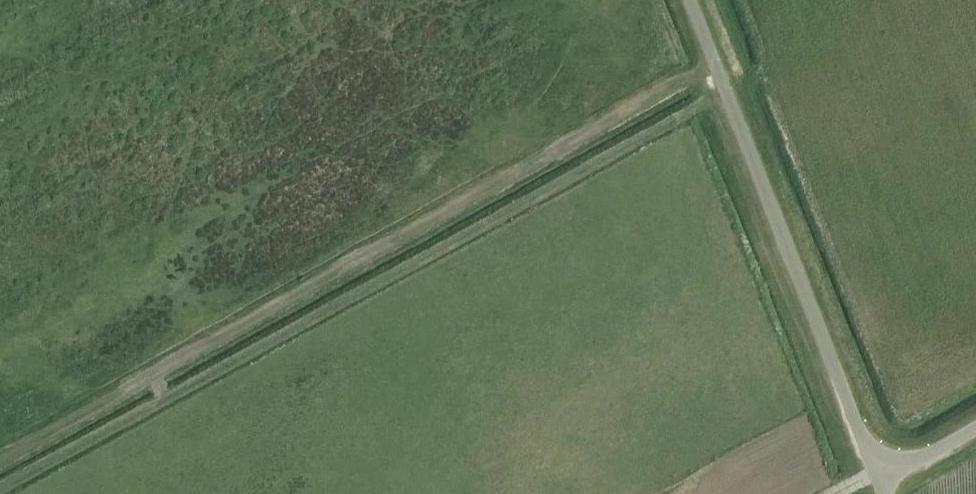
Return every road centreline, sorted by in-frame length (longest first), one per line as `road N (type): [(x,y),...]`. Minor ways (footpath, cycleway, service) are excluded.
road 1 (track): [(0,492),(725,92)]
road 2 (track): [(0,458),(714,65)]
road 3 (unclassified): [(975,429),(908,464),(882,461),(862,441),(689,0)]

